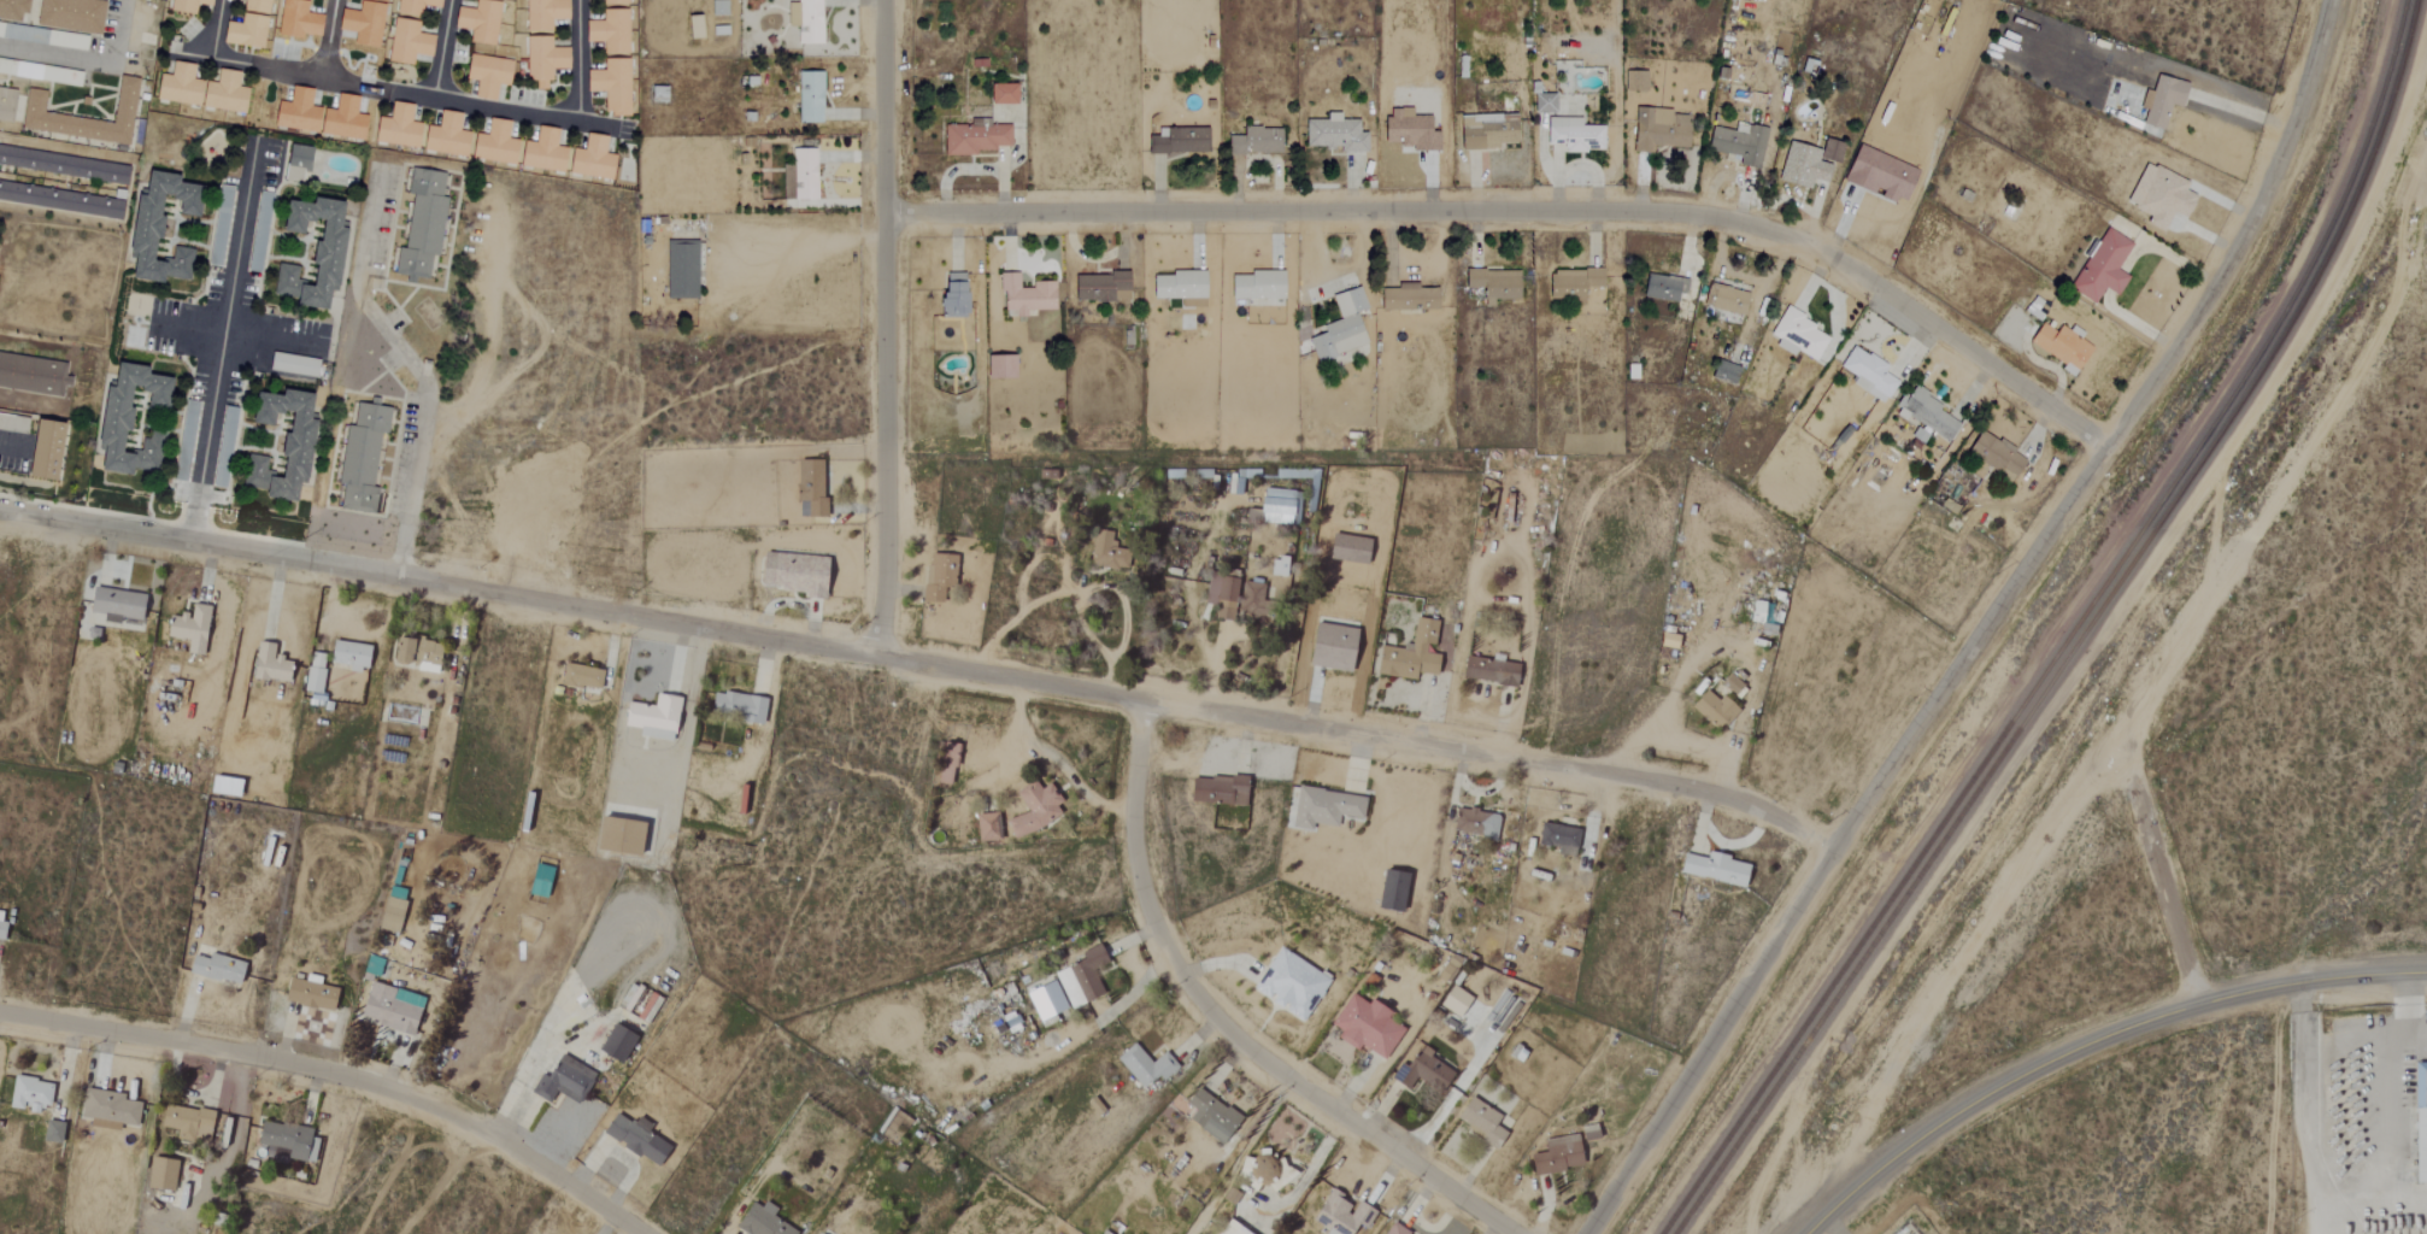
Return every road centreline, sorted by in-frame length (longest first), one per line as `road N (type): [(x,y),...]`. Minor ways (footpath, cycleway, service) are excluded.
road 1 (residential): [(1830,850),(1749,806),(1687,788),(0,511)]
road 2 (residential): [(2106,447),(1841,263),(1769,231),(1705,216),(883,215)]
road 3 (residential): [(1587,1233),(1830,850),(2106,447)]
road 4 (track): [(2426,52),(2408,130),(2334,281),(2214,468),(2200,609),(2127,738)]
road 5 (residential): [(1514,1233),(1263,1062),(1186,983),(1150,916),(1133,850),(1142,699)]
road 6 (residential): [(643,1233),(498,1140),(365,1082),(0,1014)]
road 7 (residential): [(1819,1233),(1952,1116),(2072,1053),(2198,1005),(2298,982),(2426,972)]
road 8 (residential): [(874,656),(885,582),(882,0)]
road 9 (residential): [(2106,447),(2196,318),(2253,215),(2304,88),(2328,0)]
road 10 (residential): [(448,0),(431,99),(578,121),(576,0)]
road 11 (residential): [(2198,1005),(2127,738)]

